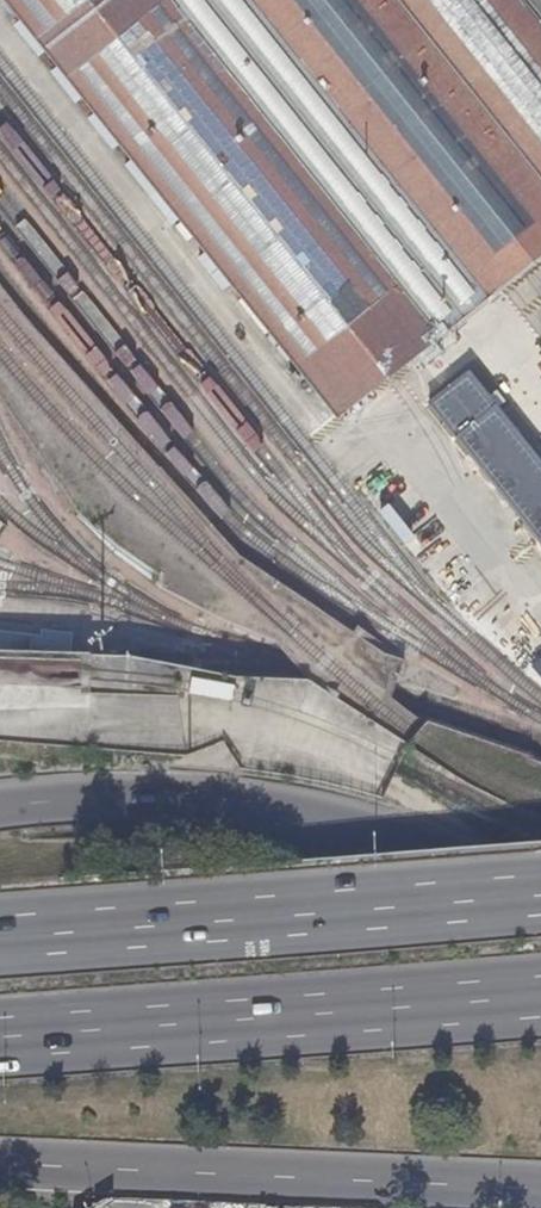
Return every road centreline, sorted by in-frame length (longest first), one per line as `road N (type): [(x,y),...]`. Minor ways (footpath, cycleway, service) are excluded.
road 1 (trunk): [(540,899),(373,828),(277,803),(109,795),(0,805)]
road 2 (trunk): [(540,898),(0,939)]
road 3 (trunk): [(0,1030),(540,997)]
road 4 (trunk): [(0,1156),(540,1183)]

